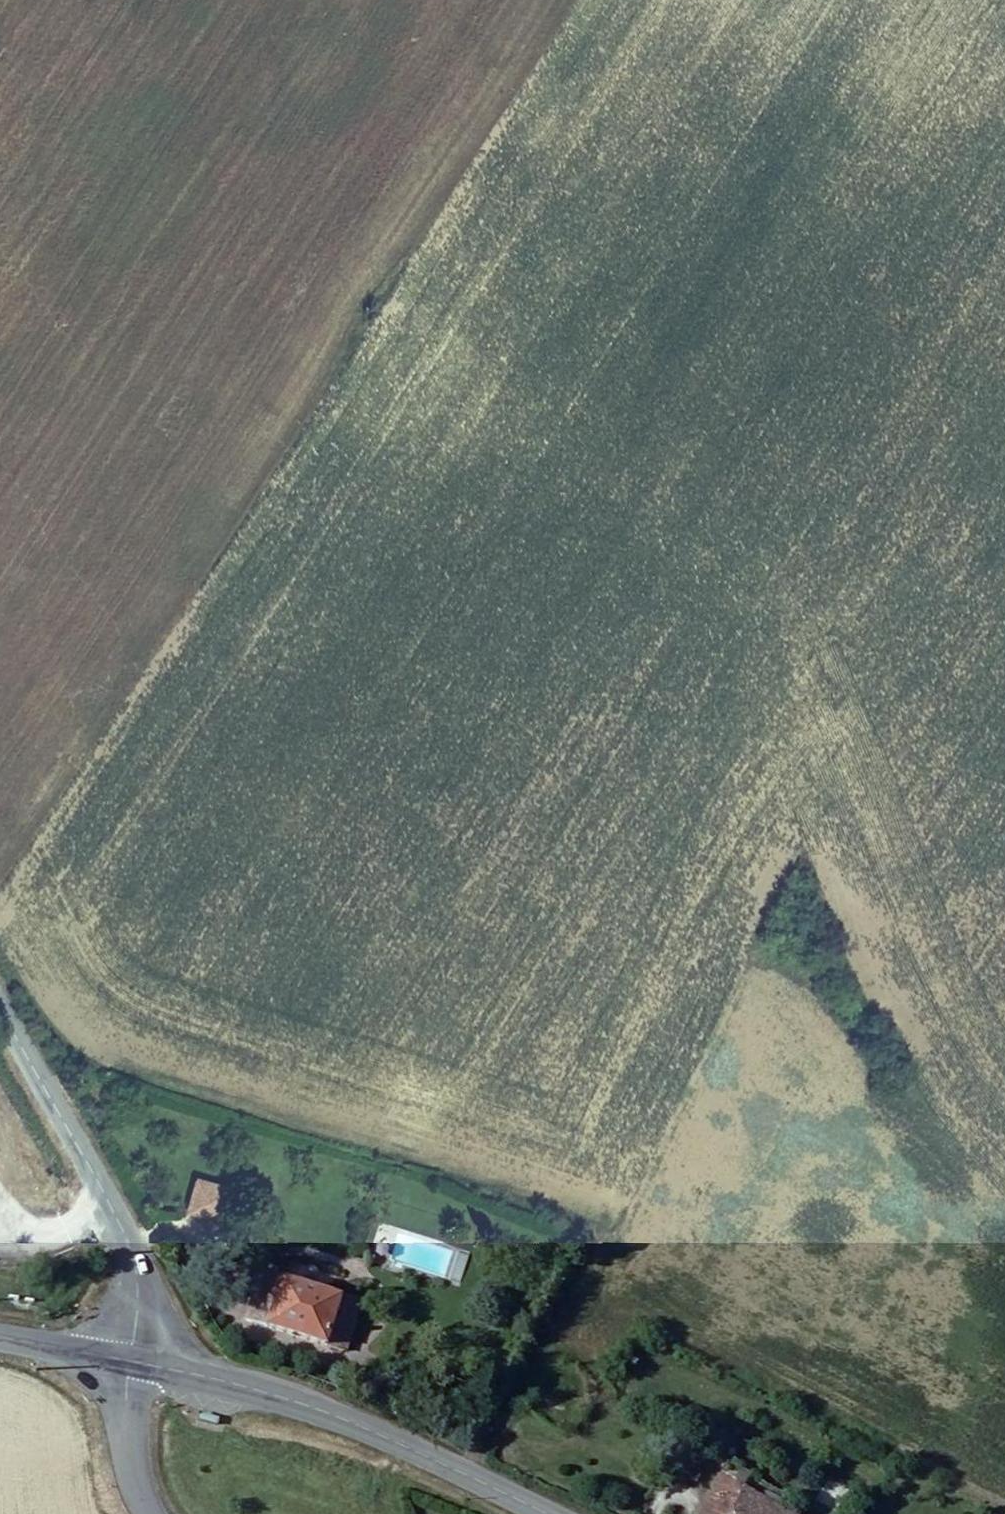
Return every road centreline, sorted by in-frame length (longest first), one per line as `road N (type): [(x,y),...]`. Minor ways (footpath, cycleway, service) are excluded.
road 1 (secondary): [(129,1361),(224,1380),(357,1423),(550,1513)]
road 2 (tertiary): [(129,1361),(135,1302),(116,1219),(0,1009)]
road 3 (tertiary): [(159,1513),(127,1447),(129,1361)]
road 4 (secondary): [(0,1336),(129,1361)]

